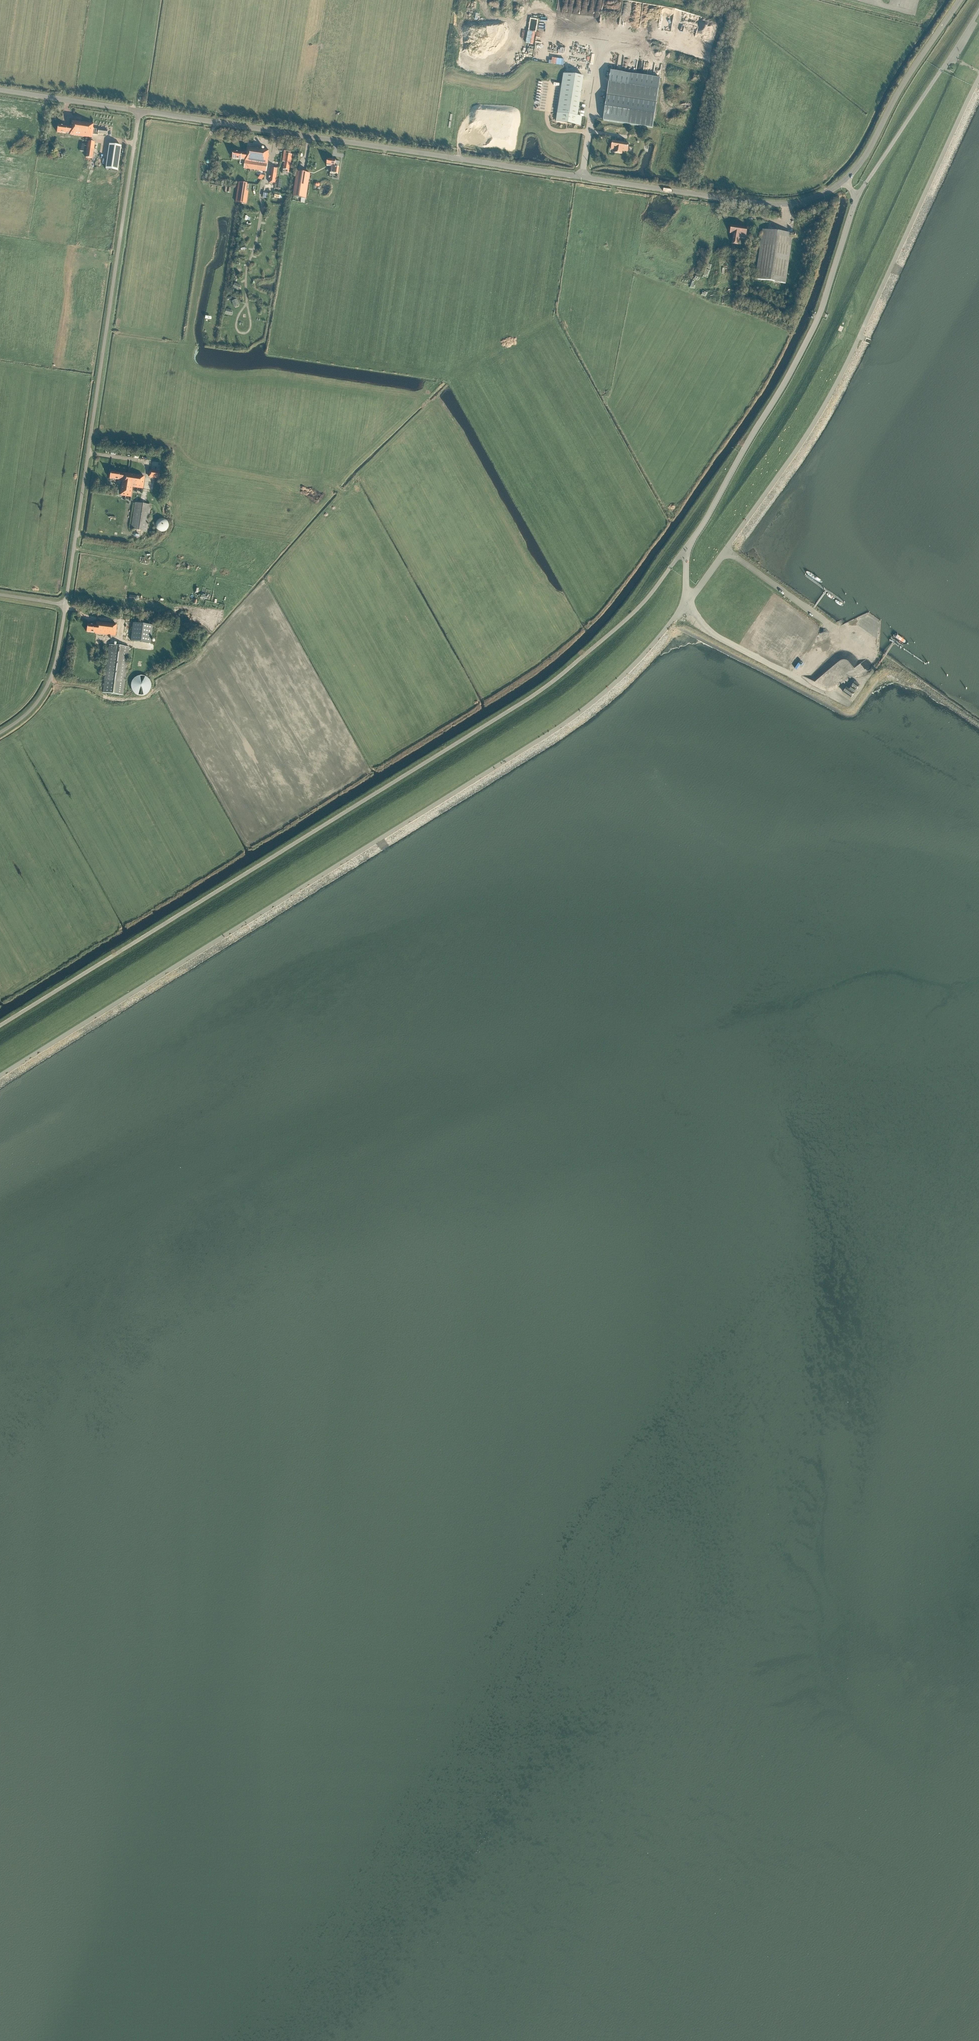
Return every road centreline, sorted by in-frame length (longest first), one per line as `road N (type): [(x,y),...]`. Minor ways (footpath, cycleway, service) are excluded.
road 1 (unclassified): [(0,1080),(574,721),(637,666),(691,600)]
road 2 (unclassified): [(690,548),(640,610),(547,689),(0,1028)]
road 3 (unclassified): [(845,182),(799,203),(769,205),(140,113)]
road 4 (unclassified): [(728,553),(839,388),(978,78)]
road 5 (unclassified): [(64,605),(140,113)]
road 6 (track): [(858,199),(800,357),(690,548)]
road 7 (unclassified): [(978,12),(858,199),(845,182)]
road 8 (track): [(276,133),(246,271),(251,324),(242,334),(236,325),(241,309)]
road 9 (unclassified): [(845,182),(962,0)]
road 10 (unclassified): [(0,732),(19,721),(50,678),(64,605)]
road 11 (unclassified): [(140,113),(0,91)]

